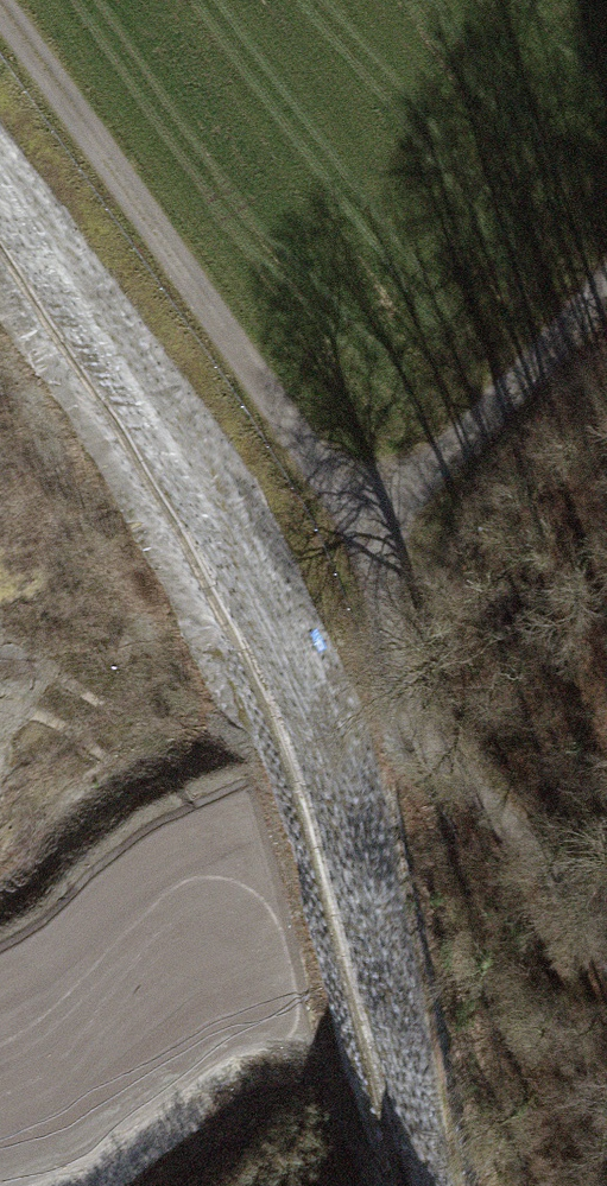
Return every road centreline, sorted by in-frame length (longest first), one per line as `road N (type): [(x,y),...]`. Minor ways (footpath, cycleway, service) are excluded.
road 1 (track): [(606,277),(357,509),(400,631),(519,838),(606,961)]
road 2 (track): [(0,10),(357,509)]
road 3 (track): [(400,631),(398,780),(442,904)]

